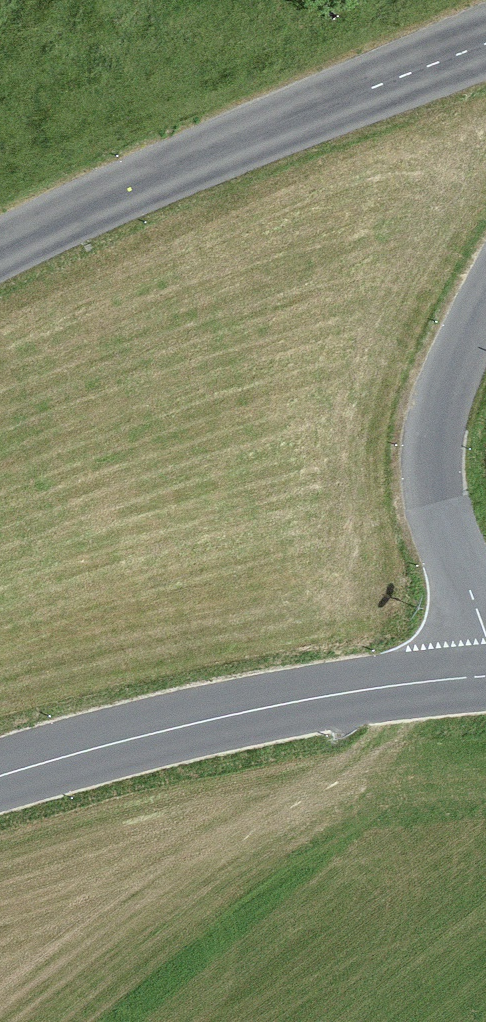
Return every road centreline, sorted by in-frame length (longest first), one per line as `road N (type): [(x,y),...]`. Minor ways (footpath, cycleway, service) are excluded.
road 1 (tertiary): [(0,250),(252,135),(485,47)]
road 2 (tertiary): [(0,775),(263,708),(485,676)]
road 3 (tertiary): [(485,634),(441,517),(433,471),(445,395),(485,302)]

